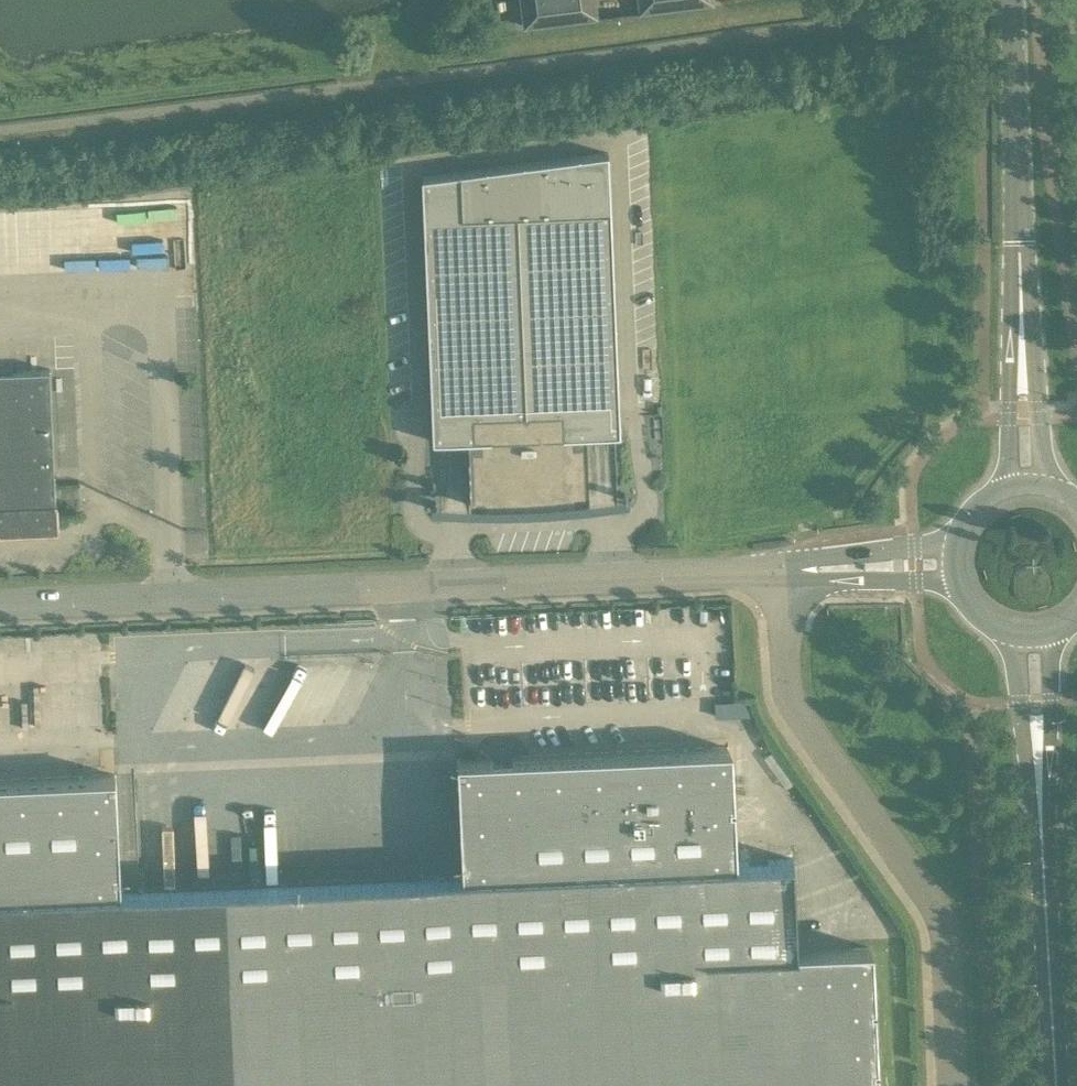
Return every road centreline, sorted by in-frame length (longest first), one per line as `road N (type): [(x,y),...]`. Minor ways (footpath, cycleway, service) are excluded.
road 1 (unclassified): [(0,605),(786,570)]
road 2 (unclassified): [(952,1085),(948,956),(939,921),(787,701),(786,570)]
road 3 (tertiary): [(1033,489),(1011,0)]
road 4 (tertiary): [(1057,1085),(1036,640)]
road 5 (unclassified): [(786,570),(955,567)]
road 6 (tertiary): [(1033,489),(987,503),(969,521),(955,567)]
road 7 (tertiary): [(955,567),(960,591),(990,628),(1036,640)]

